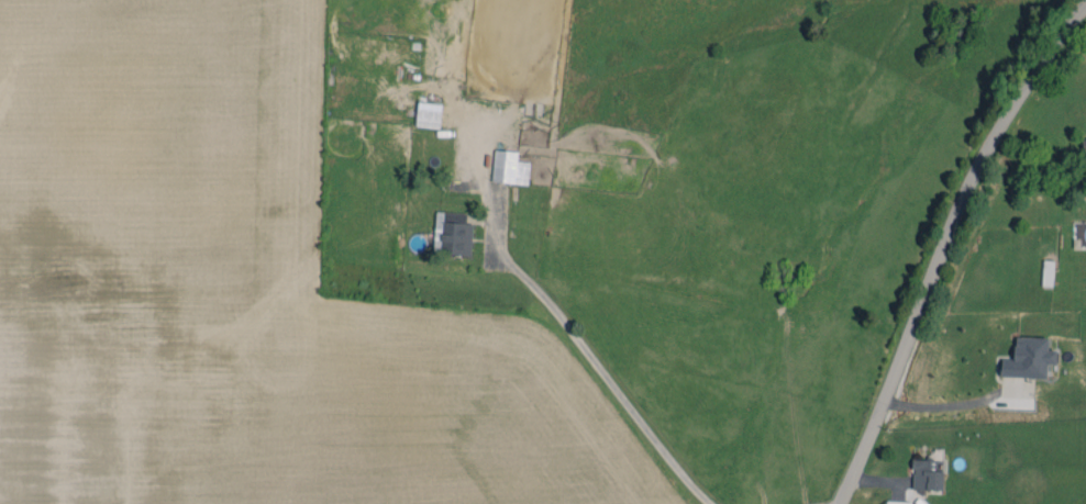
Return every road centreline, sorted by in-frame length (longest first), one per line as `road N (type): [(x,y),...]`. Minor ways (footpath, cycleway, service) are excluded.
road 1 (tertiary): [(832,503),(952,192),(1021,83),(1085,5)]

